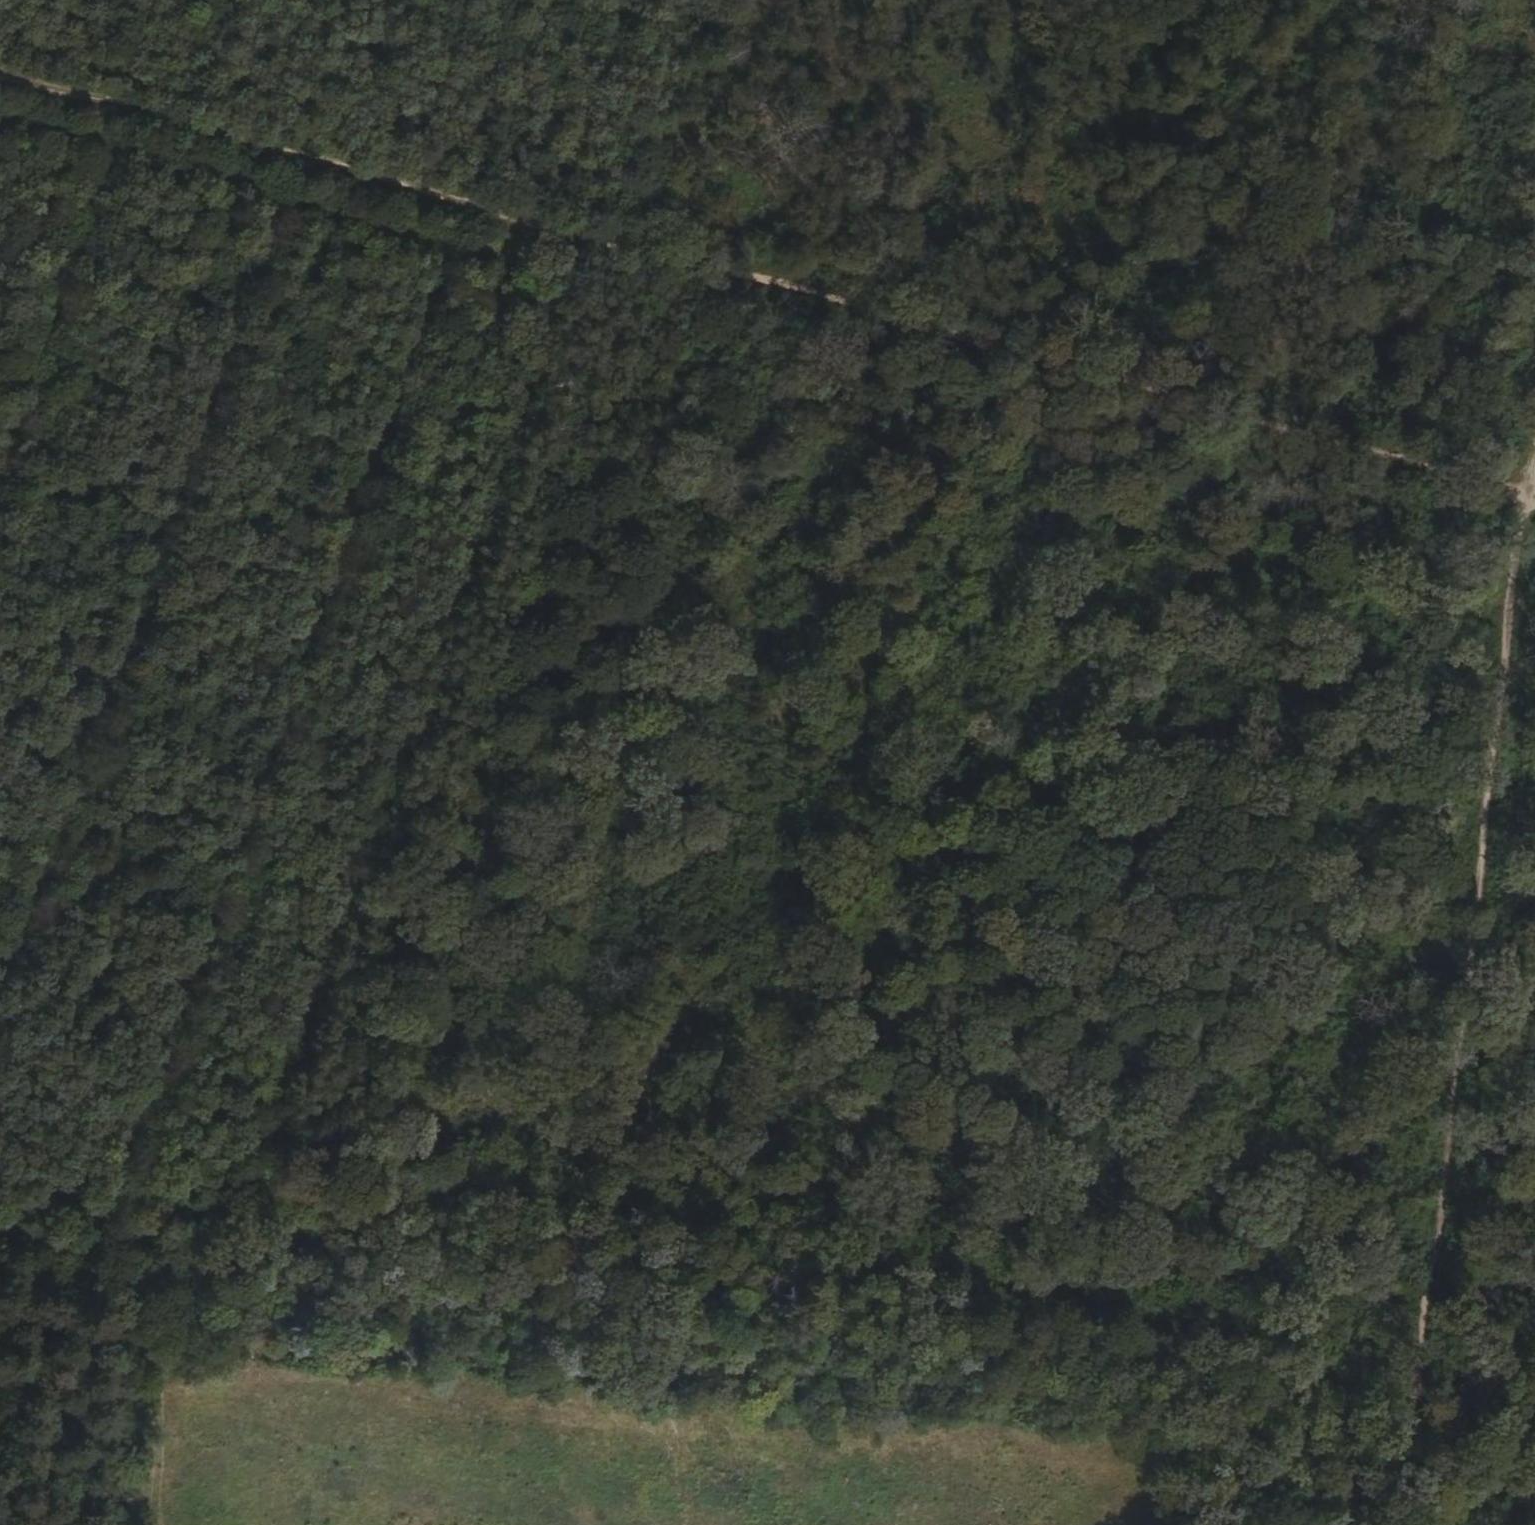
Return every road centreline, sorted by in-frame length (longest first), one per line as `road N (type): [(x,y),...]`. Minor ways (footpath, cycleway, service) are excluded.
road 1 (track): [(1530,493),(0,84)]
road 2 (track): [(1355,1524),(1382,1463),(1530,493)]

